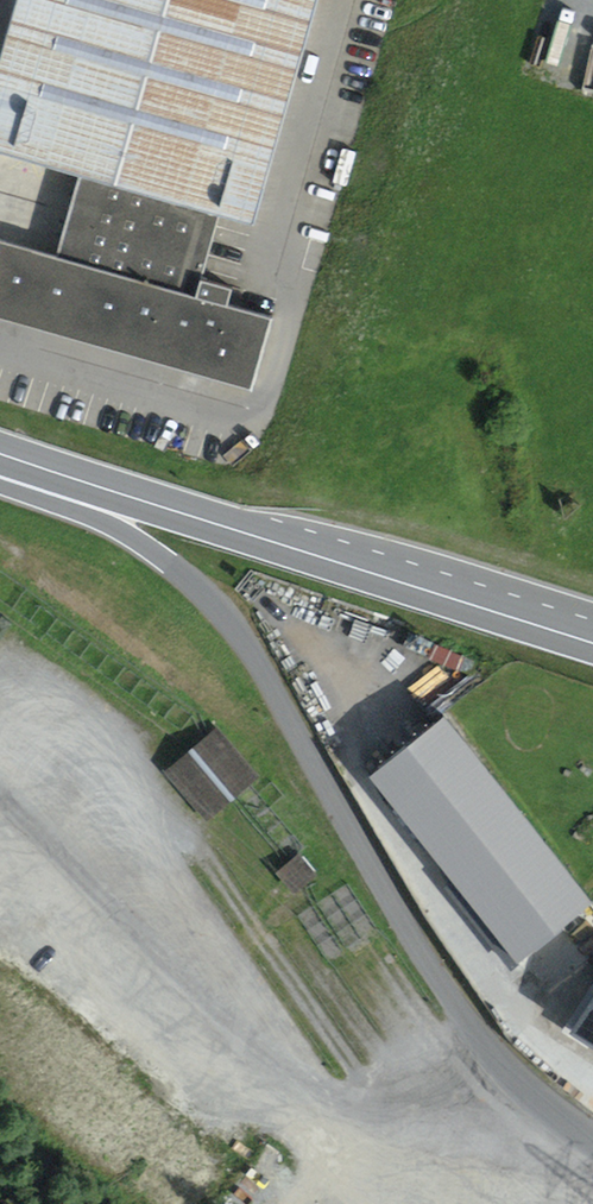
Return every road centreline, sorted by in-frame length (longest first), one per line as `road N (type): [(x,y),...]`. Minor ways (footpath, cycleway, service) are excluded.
road 1 (unclassified): [(0,485),(99,520),(203,593),(245,638),(428,957),(474,1027),(552,1111)]
road 2 (primary): [(592,641),(0,455)]

